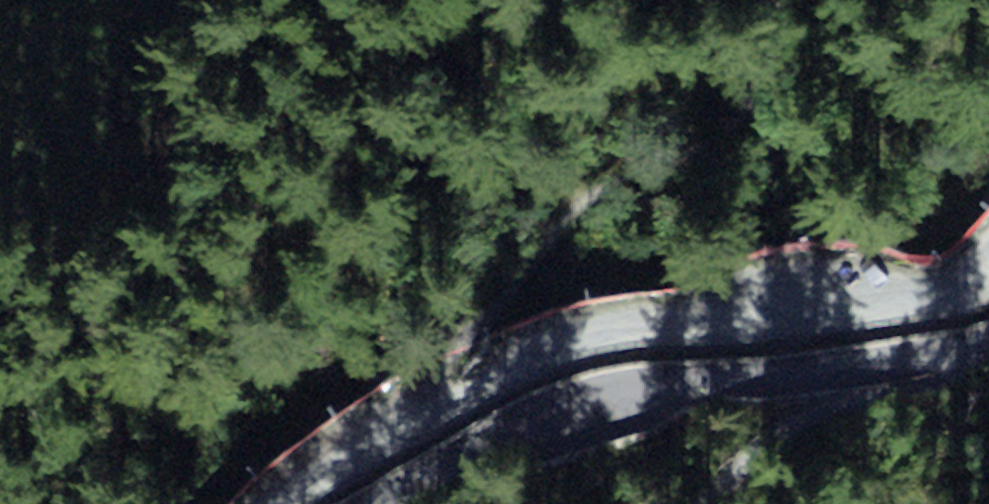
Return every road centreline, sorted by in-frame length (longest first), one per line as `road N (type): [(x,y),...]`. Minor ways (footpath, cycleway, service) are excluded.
road 1 (track): [(988,255),(951,282),(621,329),(449,384),(337,450),(281,503)]
road 2 (track): [(355,503),(448,444),(617,378),(914,358)]

